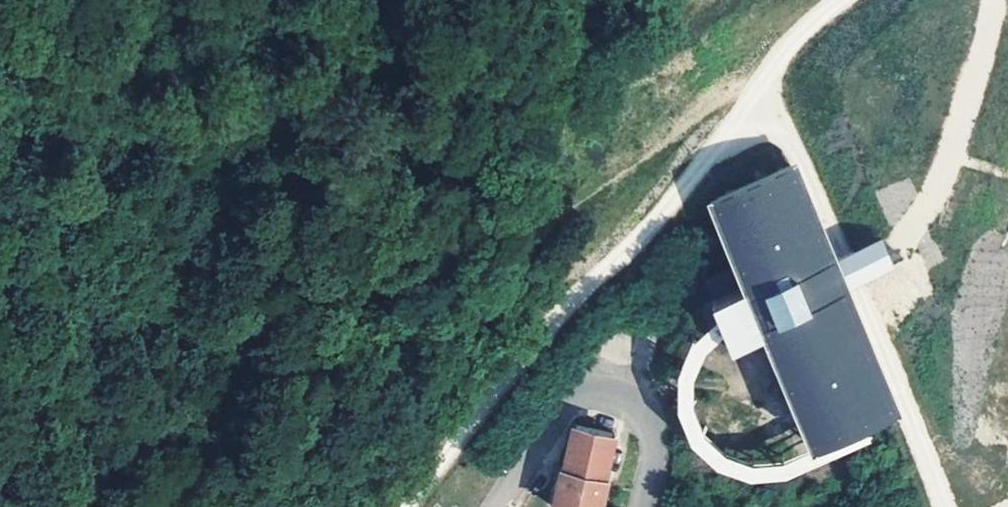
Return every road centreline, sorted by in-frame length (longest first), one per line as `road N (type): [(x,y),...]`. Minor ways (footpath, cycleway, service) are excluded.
road 1 (track): [(946,506),(772,107),(694,176),(598,306),(418,506)]
road 2 (track): [(987,0),(970,83),(924,203),(879,252),(834,275)]
road 3 (residential): [(642,506),(648,423),(627,399),(587,394),(567,402),(494,506)]
road 4 (track): [(772,107),(772,83),(789,53),(846,0)]

